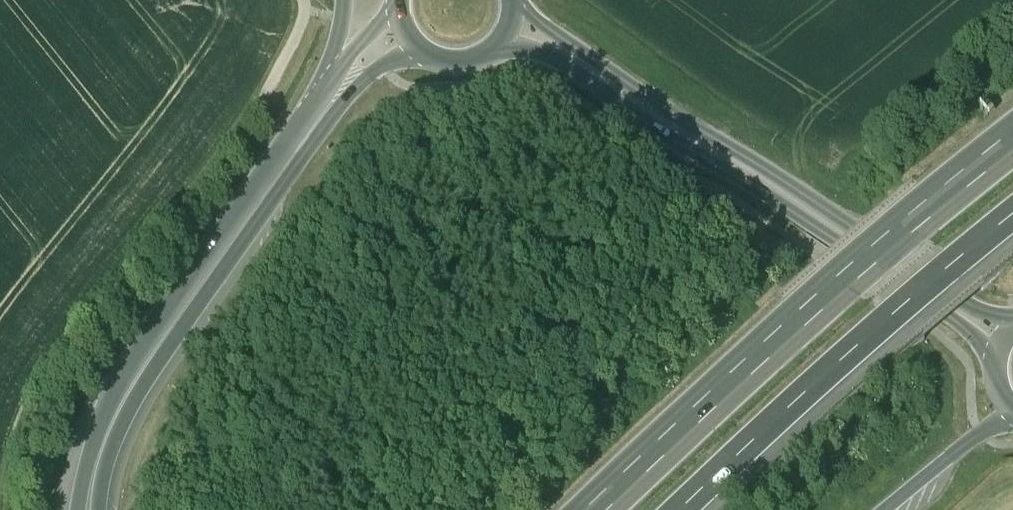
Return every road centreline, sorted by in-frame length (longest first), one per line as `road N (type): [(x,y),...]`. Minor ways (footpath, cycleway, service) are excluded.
road 1 (primary): [(497,46),(566,64),(675,141),(772,195),(957,322),(995,365)]
road 2 (primary): [(1012,317),(962,302),(514,9)]
road 3 (motorway): [(98,509),(120,425),(198,294),(343,101),(382,65),(417,48)]
road 4 (motorway): [(1012,149),(839,289),(602,509)]
road 5 (track): [(0,504),(21,425),(65,344),(262,99)]
road 6 (motorway): [(319,94),(115,388),(78,509)]
road 7 (motorway): [(684,509),(1012,222)]
road 8 (motorway): [(887,509),(1012,418)]
road 9 (motorway): [(397,3),(319,94)]

